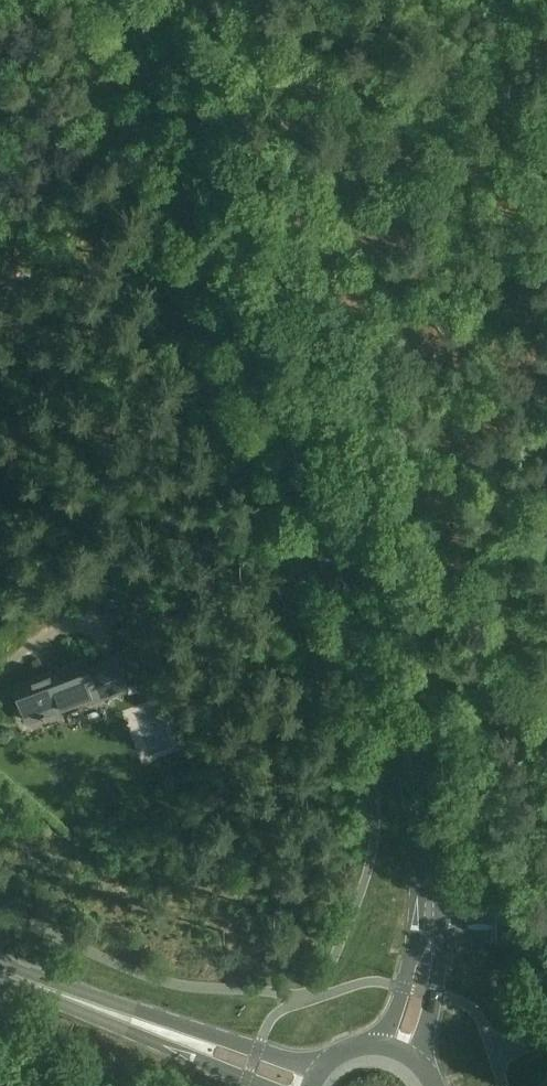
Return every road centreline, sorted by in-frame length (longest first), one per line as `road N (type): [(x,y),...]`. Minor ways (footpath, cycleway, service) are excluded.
road 1 (primary): [(429,862),(403,736),(122,0)]
road 2 (track): [(182,155),(224,139),(449,0)]
road 3 (primary): [(328,1061),(293,1060),(92,994),(73,998)]
road 4 (primary): [(73,998),(83,1013),(264,1085)]
road 5 (primary): [(426,1068),(441,927)]
road 6 (primary): [(416,927),(390,1022),(366,1044)]
road 7 (unclassified): [(546,963),(515,931),(441,927)]

